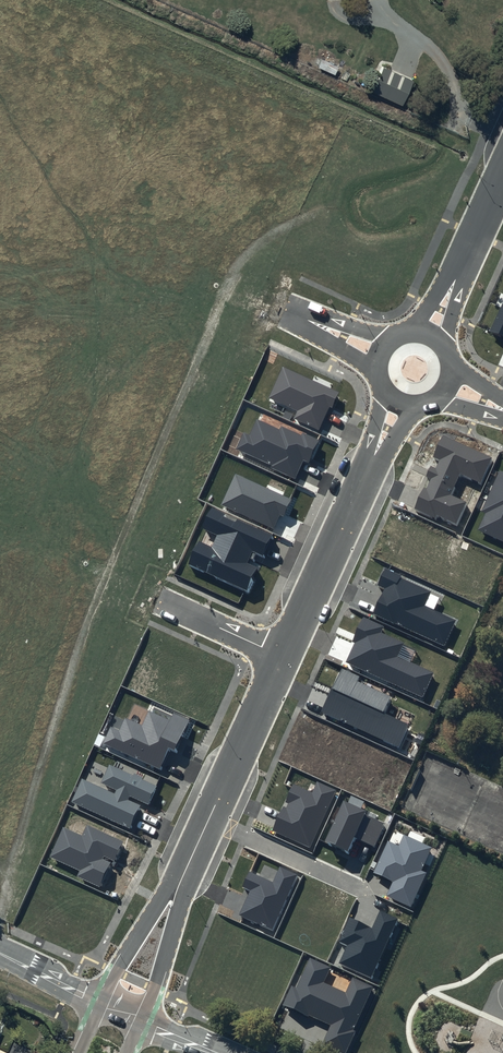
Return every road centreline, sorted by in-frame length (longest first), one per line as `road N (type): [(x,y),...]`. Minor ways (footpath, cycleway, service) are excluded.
road 1 (residential): [(182,878),(283,656)]
road 2 (residential): [(283,656),(363,479)]
road 3 (residential): [(182,878),(181,905),(142,1021)]
road 4 (residential): [(103,1003),(163,896),(182,878)]
road 5 (residential): [(283,656),(159,600)]

